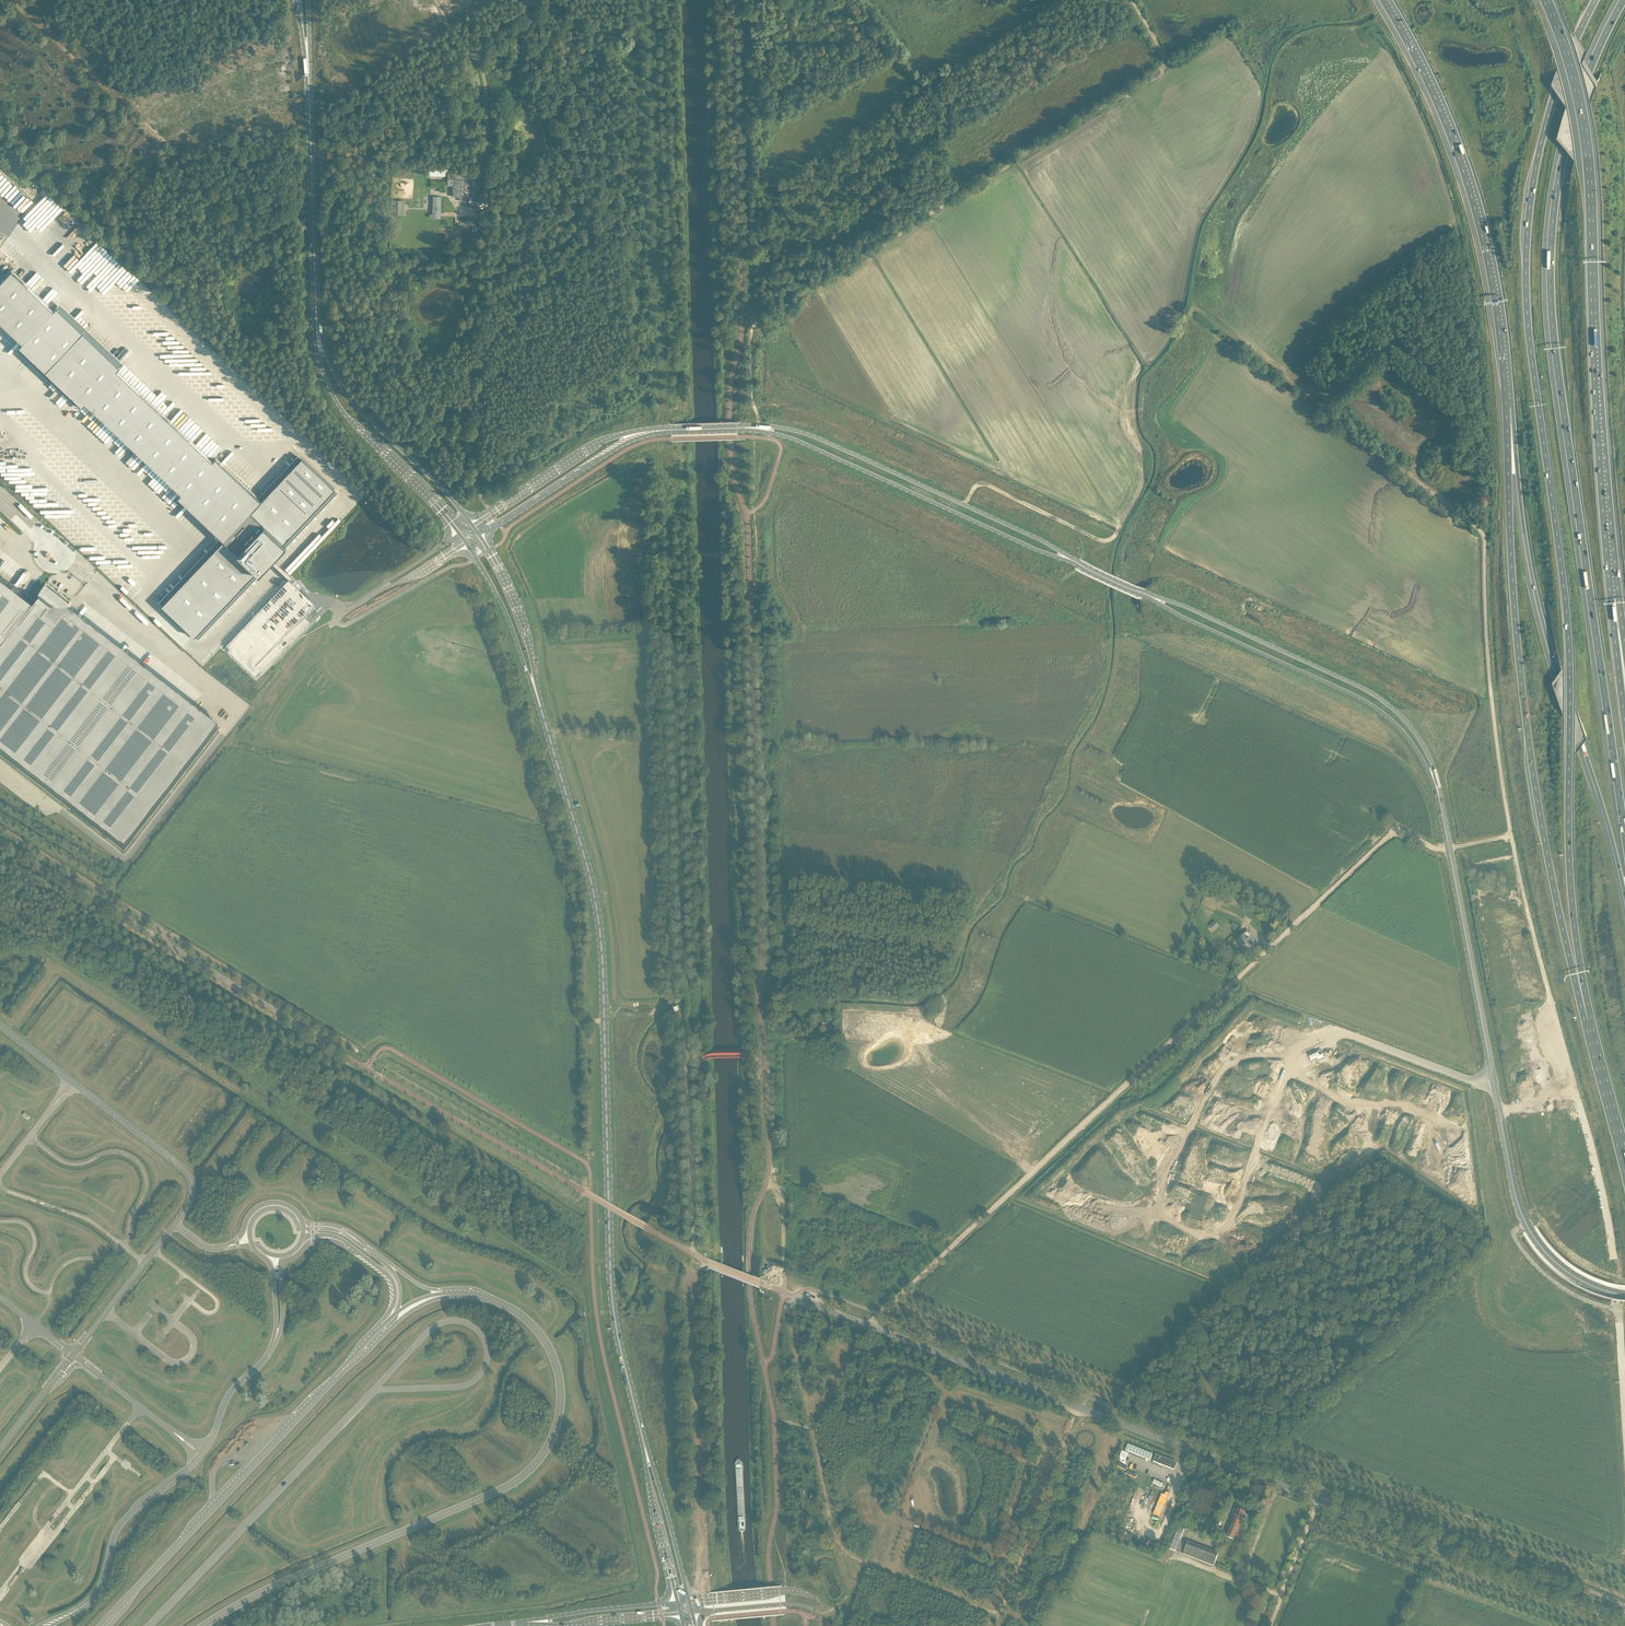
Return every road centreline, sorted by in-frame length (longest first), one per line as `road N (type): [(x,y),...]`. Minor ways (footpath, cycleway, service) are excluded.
road 1 (trunk): [(1596,0),(1567,58),(1538,154),(1526,282),(1567,614),(1570,877),(1588,1021)]
road 2 (unclassified): [(1624,1618),(790,1295)]
road 3 (motorway): [(1624,0),(1577,100),(1551,239),(1558,377),(1624,844)]
road 4 (track): [(871,1327),(1388,837),(1401,833),(1449,848)]
road 5 (secondary): [(645,1450),(613,1298),(599,925),(534,688)]
road 6 (track): [(783,1293),(839,1544),(867,1564),(981,1609),(999,1614),(1080,1408)]
road 7 (motorway): [(1506,408),(1528,734),(1588,1021)]
road 8 (motorway): [(1613,595),(1587,149),(1573,75),(1546,0)]
road 9 (track): [(742,325),(1170,65),(1129,0)]
road 10 (motorway): [(1506,408),(1541,622),(1624,902)]
road 11 (tertiary): [(1449,848),(1524,1220),(1562,1268),(1624,1294)]
road 12 (track): [(758,508),(771,736),(768,959),(759,978)]
road 13 (motorway): [(1385,0),(1439,106),(1478,218),(1499,317),(1506,408)]
road 14 (tertiary): [(1435,782),(1412,728),(1371,692),(1153,597)]
road 15 (tertiary): [(1153,597),(1375,708),(1412,744),(1435,782)]
road 16 (tertiary): [(1066,557),(812,434),(759,426)]
road 17 (tertiary): [(759,426),(1066,557)]
road 18 (track): [(1472,524),(1220,328)]
road 19 (unclassified): [(1511,835),(1489,675),(1485,543),(1472,524)]
road 20 (track): [(793,1339),(831,1339),(1069,1428)]
road 21 (track): [(477,489),(483,203)]
road 22 (secondary): [(319,342),(308,60)]
road 23 (secondary): [(319,342),(326,380),(348,417),(462,535)]
road 24 (secondary): [(474,527),(350,398),(319,342)]
road 25 (unclassified): [(483,203),(481,67),(461,50),(434,0)]
road 26 (tertiary): [(634,434),(592,446),(474,527)]
road 27 (tertiary): [(481,536),(634,434)]
road 28 (unclassified): [(1550,999),(1511,835)]
road 29 (secondary): [(534,688),(526,635),(481,536)]
road 30 (secondary): [(468,544),(534,688)]
road 31 (secondary): [(689,1602),(645,1450)]
road 32 (secondary): [(645,1450),(678,1603)]
road 33 (track): [(1322,406),(1408,319),(1417,295)]
road 34 (trunk): [(1588,1021),(1624,1162)]
road 35 (tertiary): [(539,1622),(680,1614)]
road 36 (tertiary): [(678,1603),(539,1622)]
road 37 (motorway): [(1624,723),(1613,595)]
road 38 (unclassified): [(815,1598),(783,1592),(689,1602)]
road 39 (tertiary): [(759,426),(634,434)]
road 40 (unclassified): [(692,1613),(790,1604),(815,1610)]

